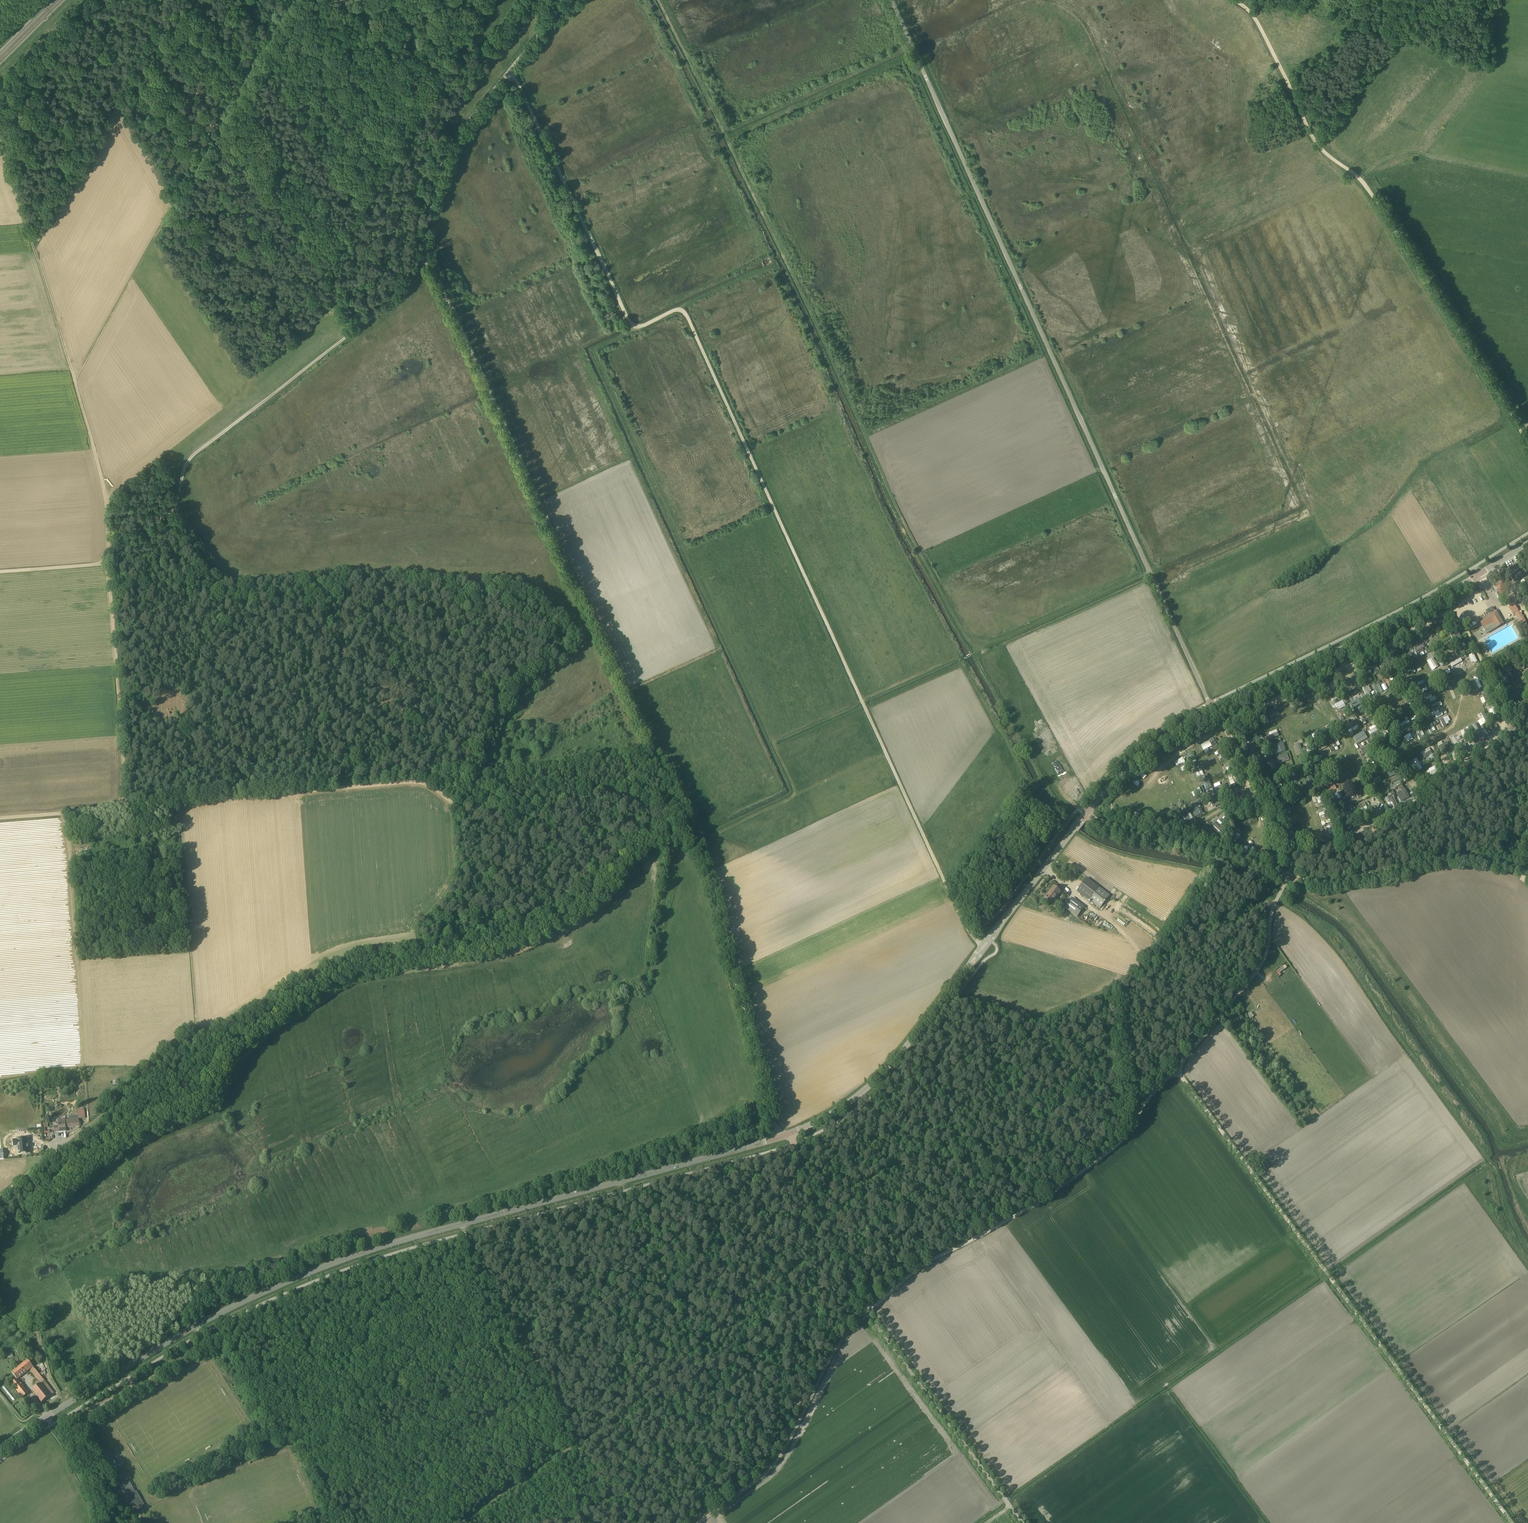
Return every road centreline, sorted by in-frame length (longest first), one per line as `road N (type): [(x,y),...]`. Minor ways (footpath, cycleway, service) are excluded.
road 1 (unclassified): [(784,1137),(711,875),(424,247),(458,136),(557,17)]
road 2 (track): [(510,72),(628,319),(639,328),(676,310),(686,314),(958,914),(983,948)]
road 3 (track): [(126,809),(112,552),(74,379),(299,0)]
road 4 (tertiary): [(0,1450),(180,1336),(282,1284),(379,1247),(784,1137)]
road 5 (unclassified): [(1516,1522),(1183,1071),(1267,955),(1273,911),(1288,878)]
road 6 (unclassified): [(1214,711),(890,0)]
road 7 (track): [(635,327),(592,352),(794,792),(697,843)]
road 8 (track): [(1527,441),(1383,210),(1315,135),(1262,24),(1234,0)]
road 9 (track): [(683,809),(655,814),(608,792),(547,810),(496,814),(418,782),(180,802)]
road 10 (unclassified): [(1024,1522),(866,1310),(784,1137)]
road 11 (tertiary): [(784,1137),(829,1116),(883,1073),(1086,812)]
road 12 (track): [(871,1307),(928,1260),(983,1235),(1119,1144),(1183,1065)]
road 13 (track): [(92,1119),(199,1030),(180,802)]
road 14 (tertiary): [(1214,711),(1527,542)]
road 15 (track): [(356,331),(191,456),(170,515)]
road 16 (track): [(74,379),(0,120)]
road 17 (unclassified): [(1288,878),(1345,878),(1464,855),(1527,870)]
road 18 (unclassified): [(1288,878),(1086,812)]
road 19 (track): [(700,1522),(768,1473),(822,1377)]
road 20 (tertiary): [(1086,812),(1127,766),(1214,711)]
road 21 (track): [(455,1522),(574,1441)]
road 22 (track): [(126,809),(0,820)]
road 23 (unclassified): [(0,1196),(92,1119)]

